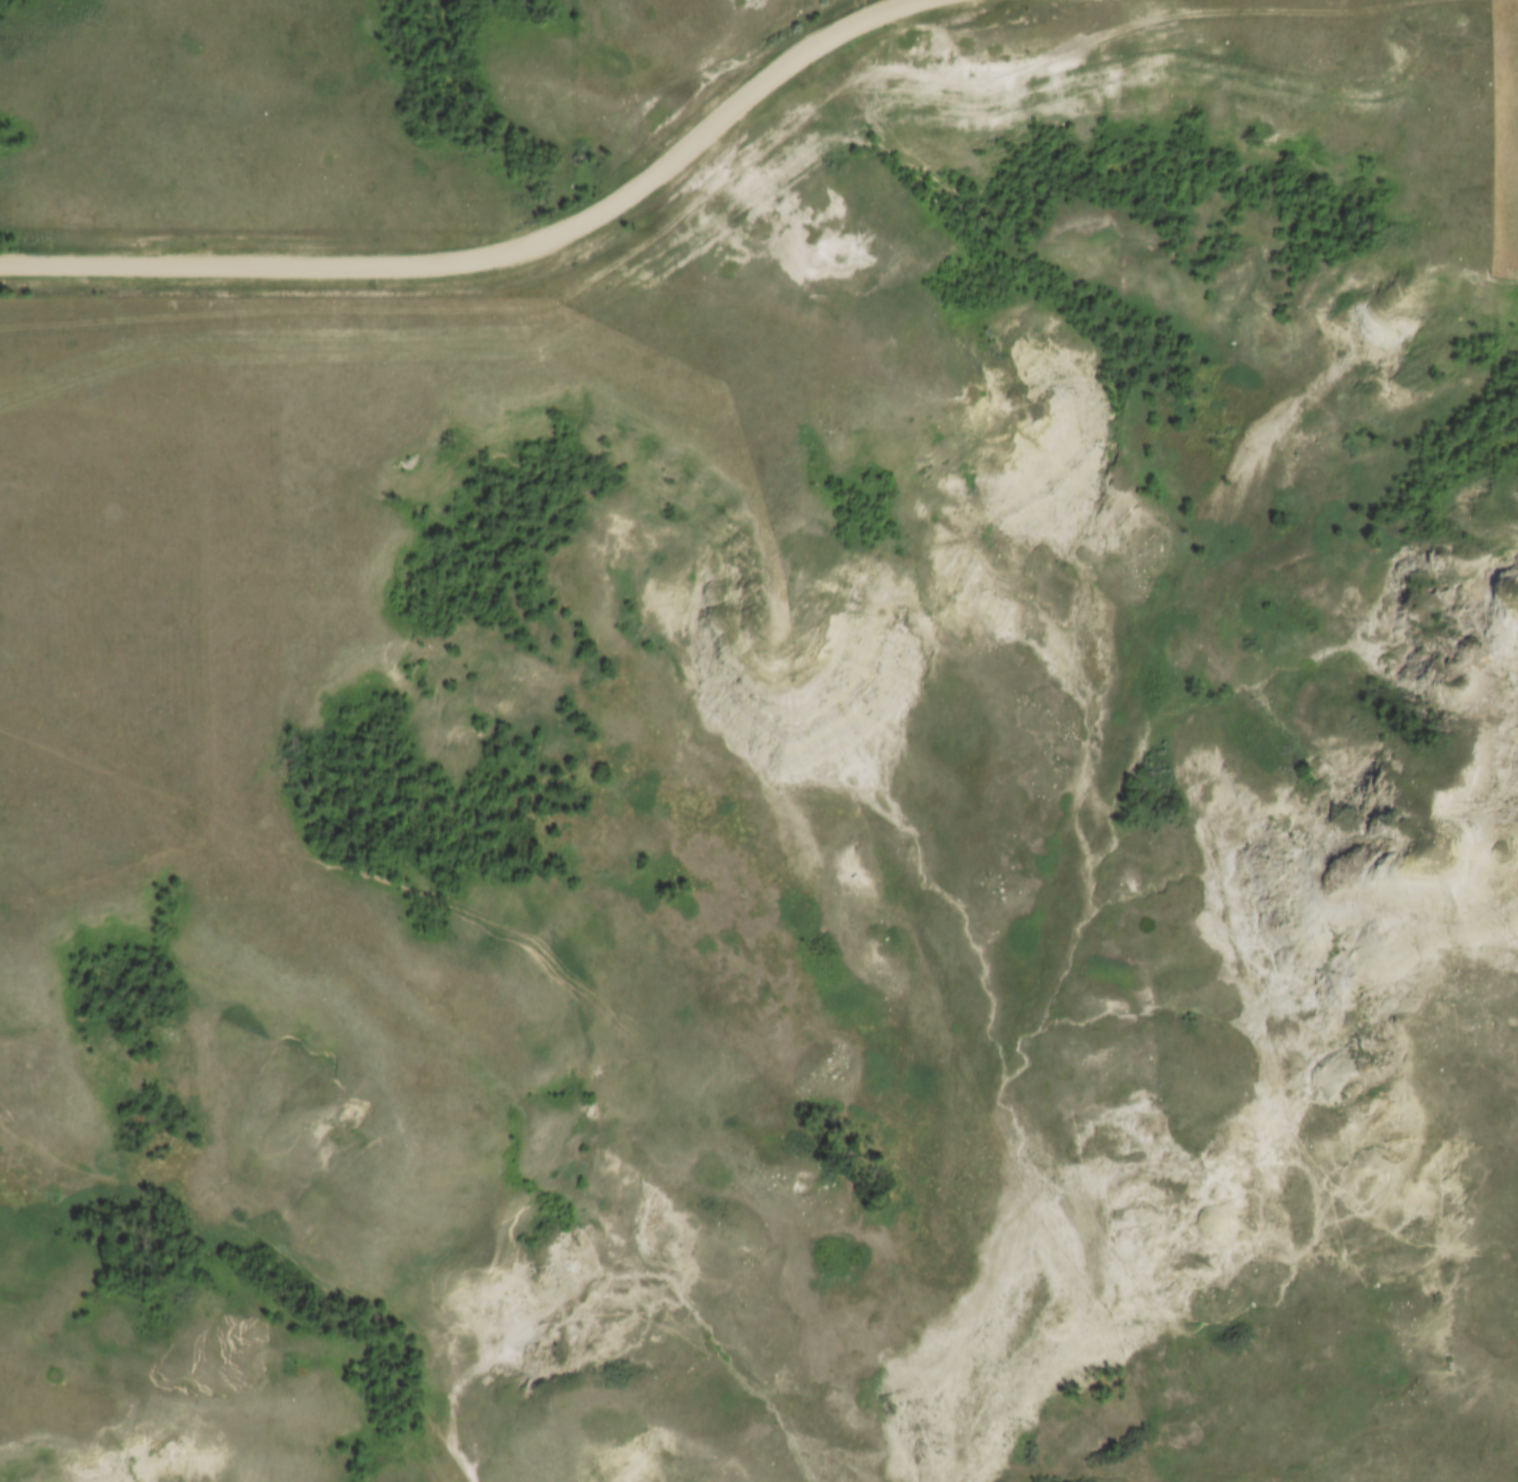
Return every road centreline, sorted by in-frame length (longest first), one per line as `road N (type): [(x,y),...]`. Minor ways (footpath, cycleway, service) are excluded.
road 1 (residential): [(0,268),(475,266),(562,236),(628,197),(780,72),(919,0)]

